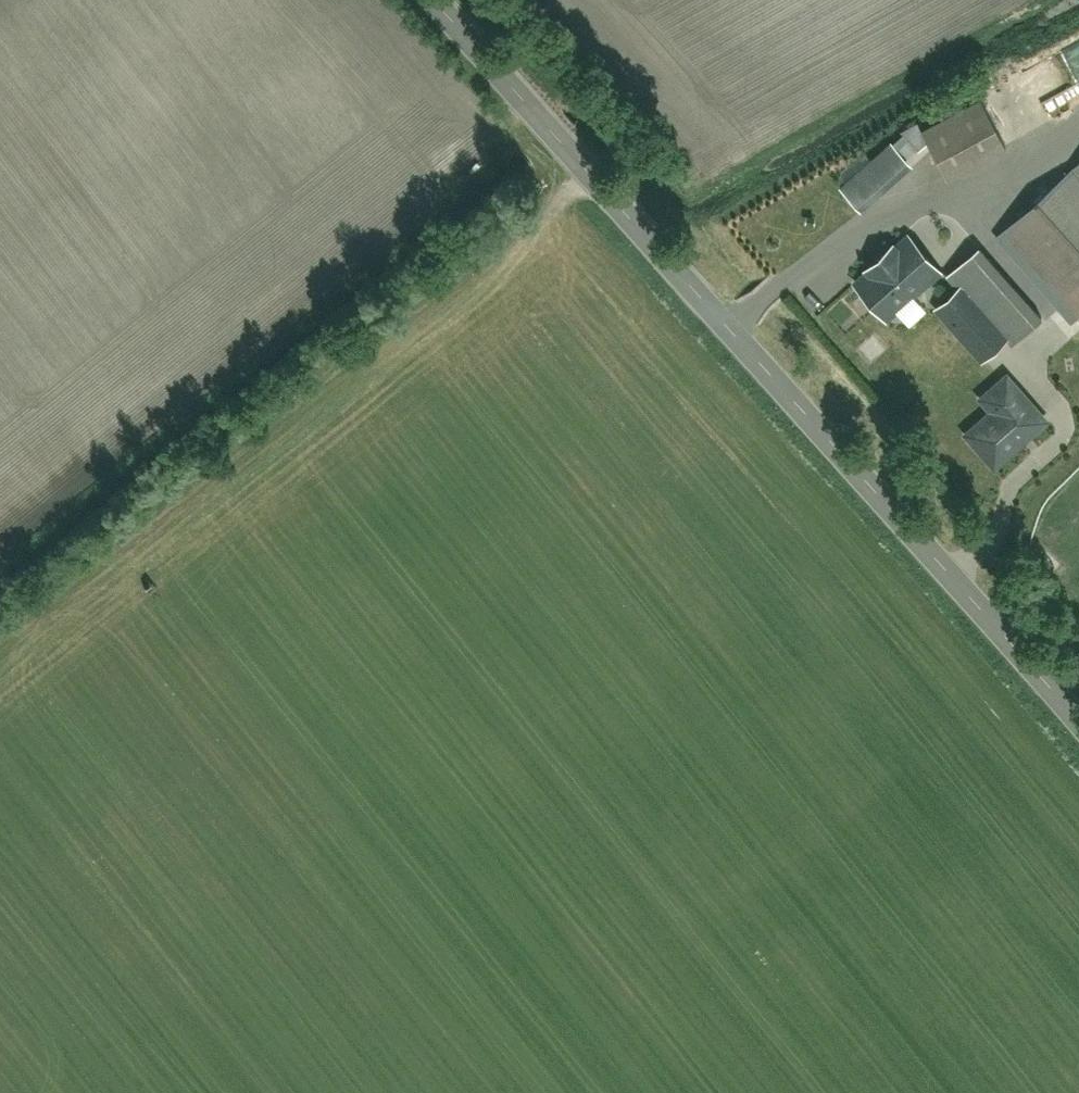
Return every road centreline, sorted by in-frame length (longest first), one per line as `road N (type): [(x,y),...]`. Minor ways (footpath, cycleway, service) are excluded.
road 1 (tertiary): [(435,0),(1078,724)]

